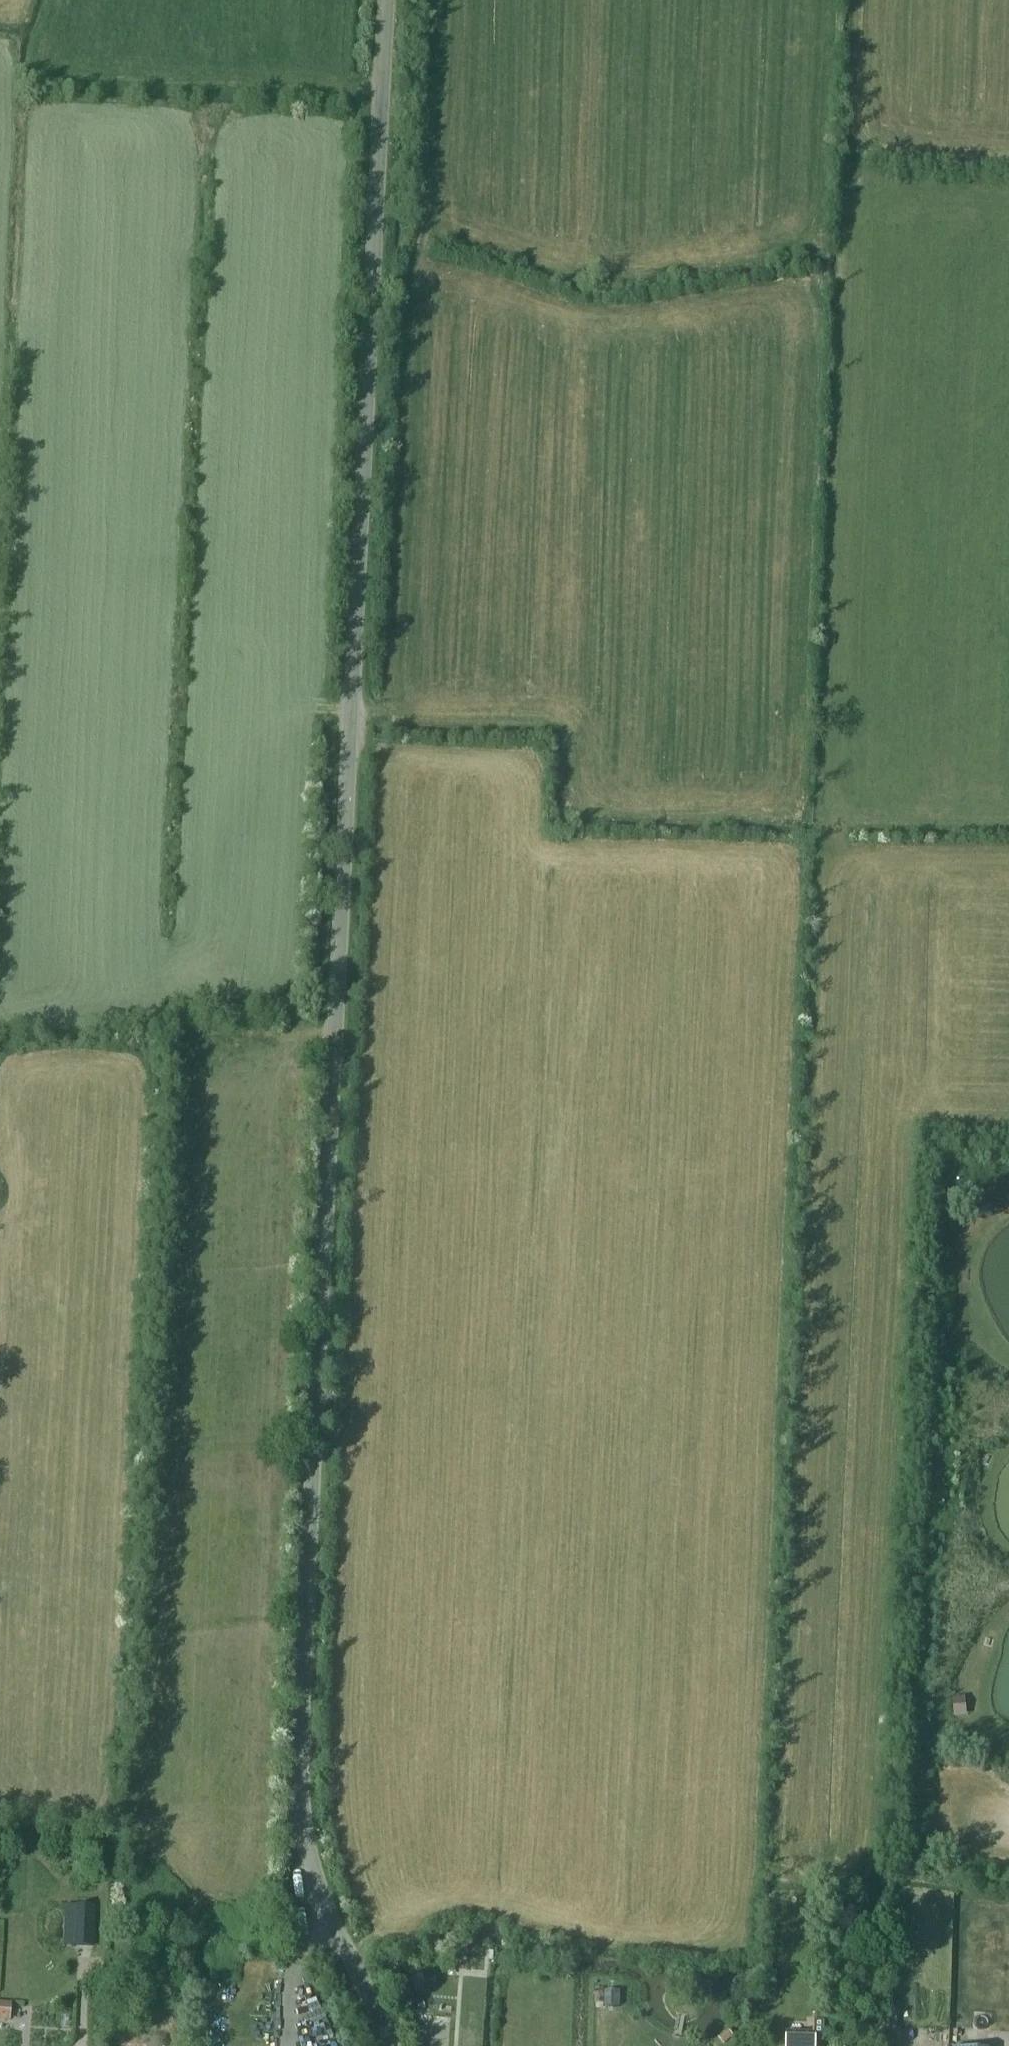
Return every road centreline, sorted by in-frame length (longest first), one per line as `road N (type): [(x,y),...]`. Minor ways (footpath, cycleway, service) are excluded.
road 1 (unclassified): [(395,2045),(304,1865),(386,0)]

